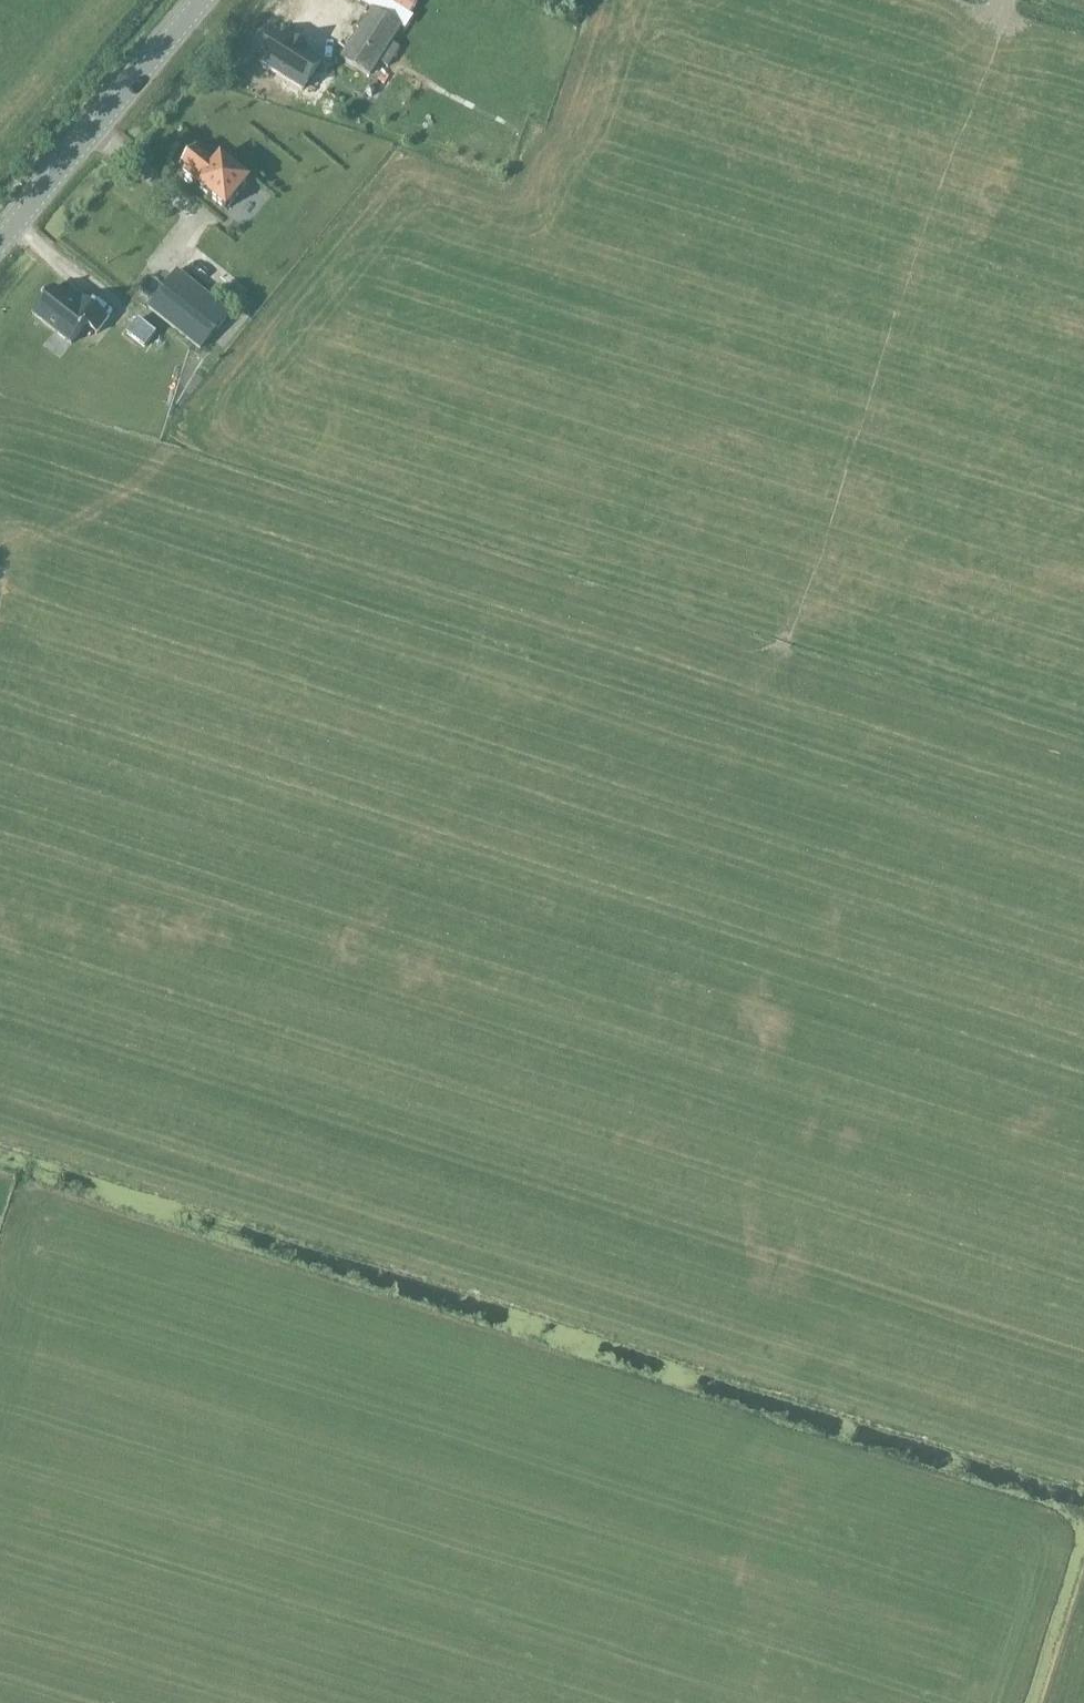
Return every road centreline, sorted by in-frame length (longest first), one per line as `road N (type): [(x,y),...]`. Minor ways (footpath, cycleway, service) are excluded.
road 1 (tertiary): [(0,241),(198,0)]

